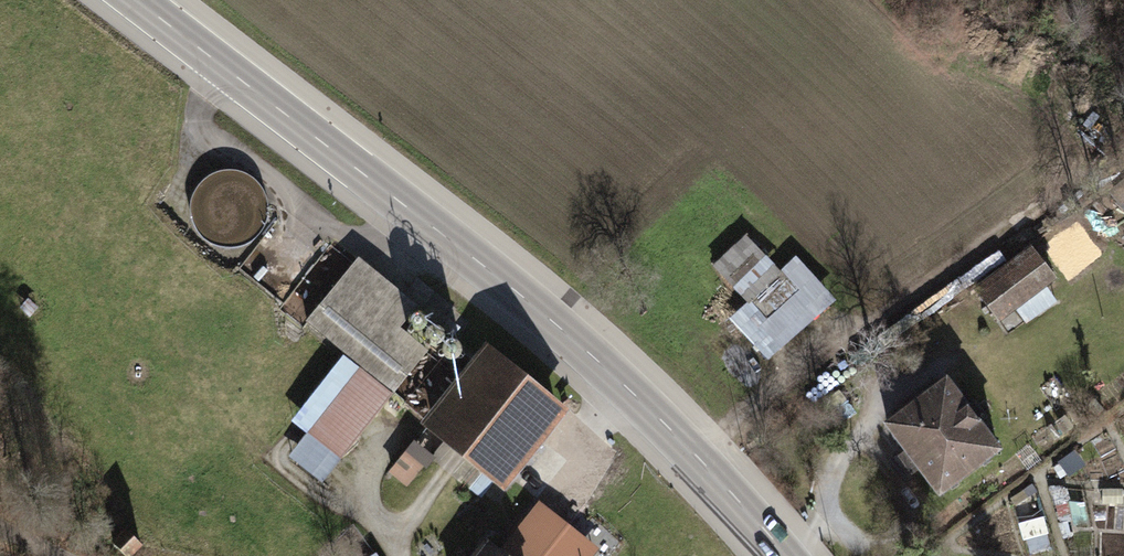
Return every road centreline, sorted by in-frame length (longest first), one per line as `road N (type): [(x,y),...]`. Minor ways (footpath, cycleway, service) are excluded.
road 1 (primary): [(137,0),(623,384),(793,555)]
road 2 (track): [(1066,193),(791,387),(709,465)]

